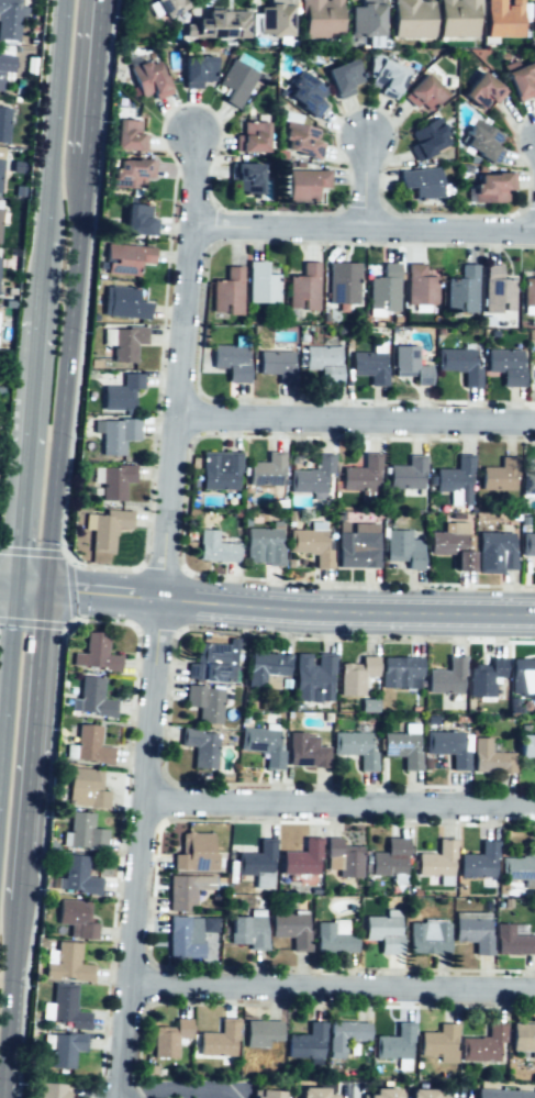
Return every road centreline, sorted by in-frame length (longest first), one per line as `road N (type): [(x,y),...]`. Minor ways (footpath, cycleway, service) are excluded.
road 1 (residential): [(120,1097),(196,132)]
road 2 (secondary): [(45,591),(85,149)]
road 3 (residential): [(534,991),(131,986)]
road 4 (residential): [(534,808),(145,797)]
road 5 (secondary): [(534,615),(308,612),(165,598)]
road 6 (residential): [(534,418),(178,413)]
road 7 (residential): [(534,229),(192,224)]
road 8 (secondary): [(22,864),(45,591)]
road 9 (secondary): [(35,323),(14,588)]
road 10 (secondary): [(62,0),(42,239)]
road 11 (secondary): [(3,1097),(19,899)]
road 12 (secondary): [(14,588),(0,763)]
road 13 (secondary): [(85,149),(100,0)]

